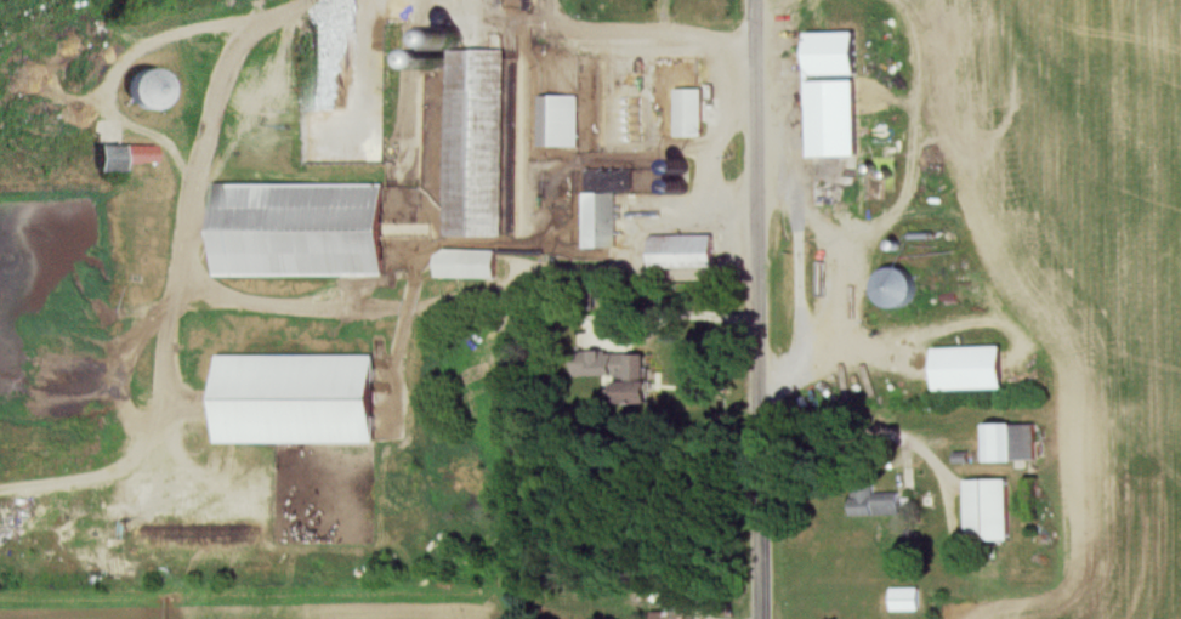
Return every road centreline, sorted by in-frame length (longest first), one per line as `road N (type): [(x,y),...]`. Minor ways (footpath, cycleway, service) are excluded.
road 1 (tertiary): [(764,618),(758,0)]

